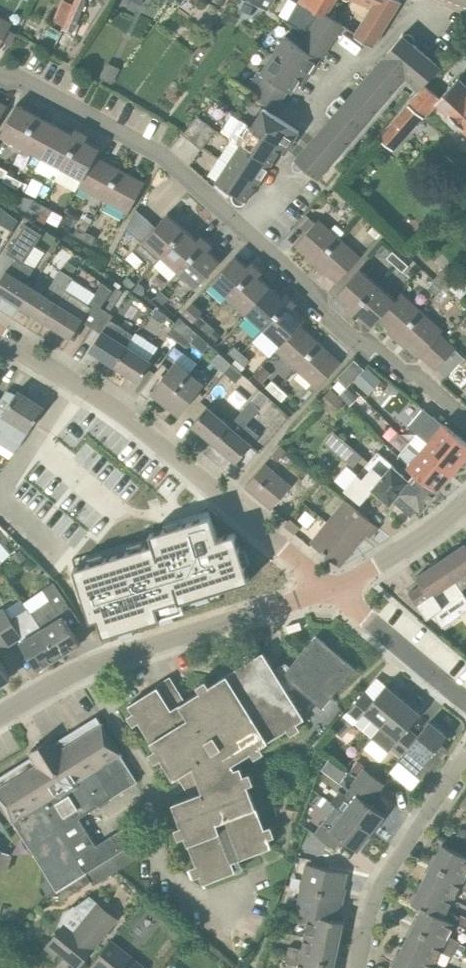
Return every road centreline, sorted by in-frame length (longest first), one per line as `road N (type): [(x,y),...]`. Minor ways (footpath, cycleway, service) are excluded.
road 1 (residential): [(465,422),(168,164),(24,81),(0,80)]
road 2 (residential): [(329,591),(120,412),(0,334)]
road 3 (tertiary): [(0,715),(110,658),(329,591)]
road 4 (residential): [(359,967),(383,879),(465,755)]
road 5 (residential): [(465,702),(329,591)]
road 6 (tertiary): [(329,591),(465,504)]

